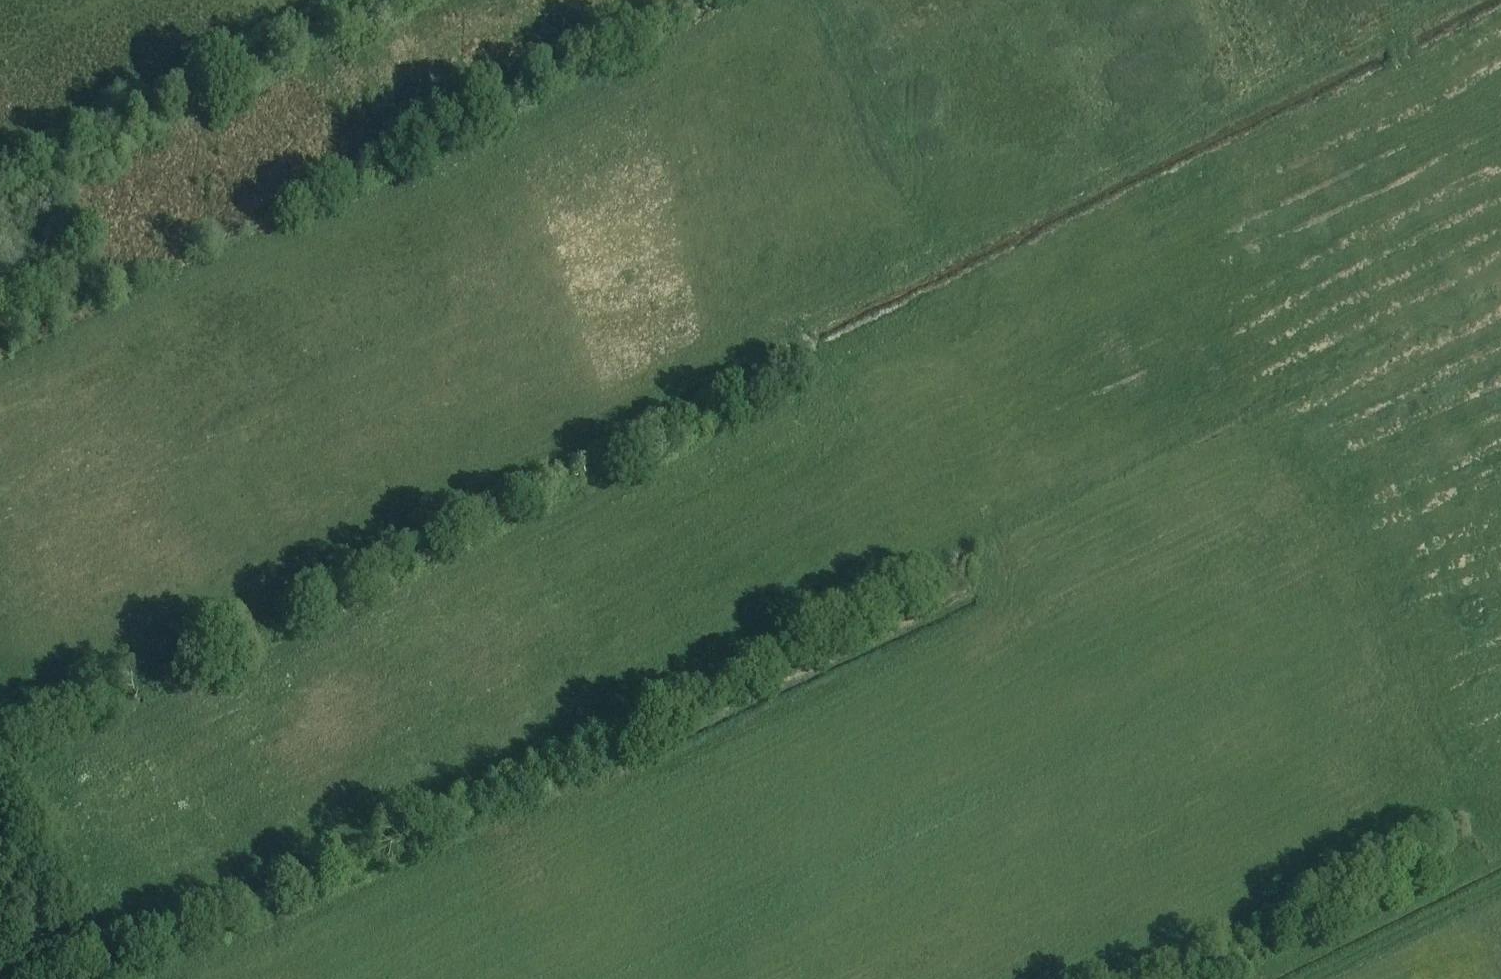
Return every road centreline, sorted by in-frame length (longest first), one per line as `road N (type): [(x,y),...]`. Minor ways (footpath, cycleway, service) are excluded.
road 1 (track): [(1500,881),(1299,978)]

